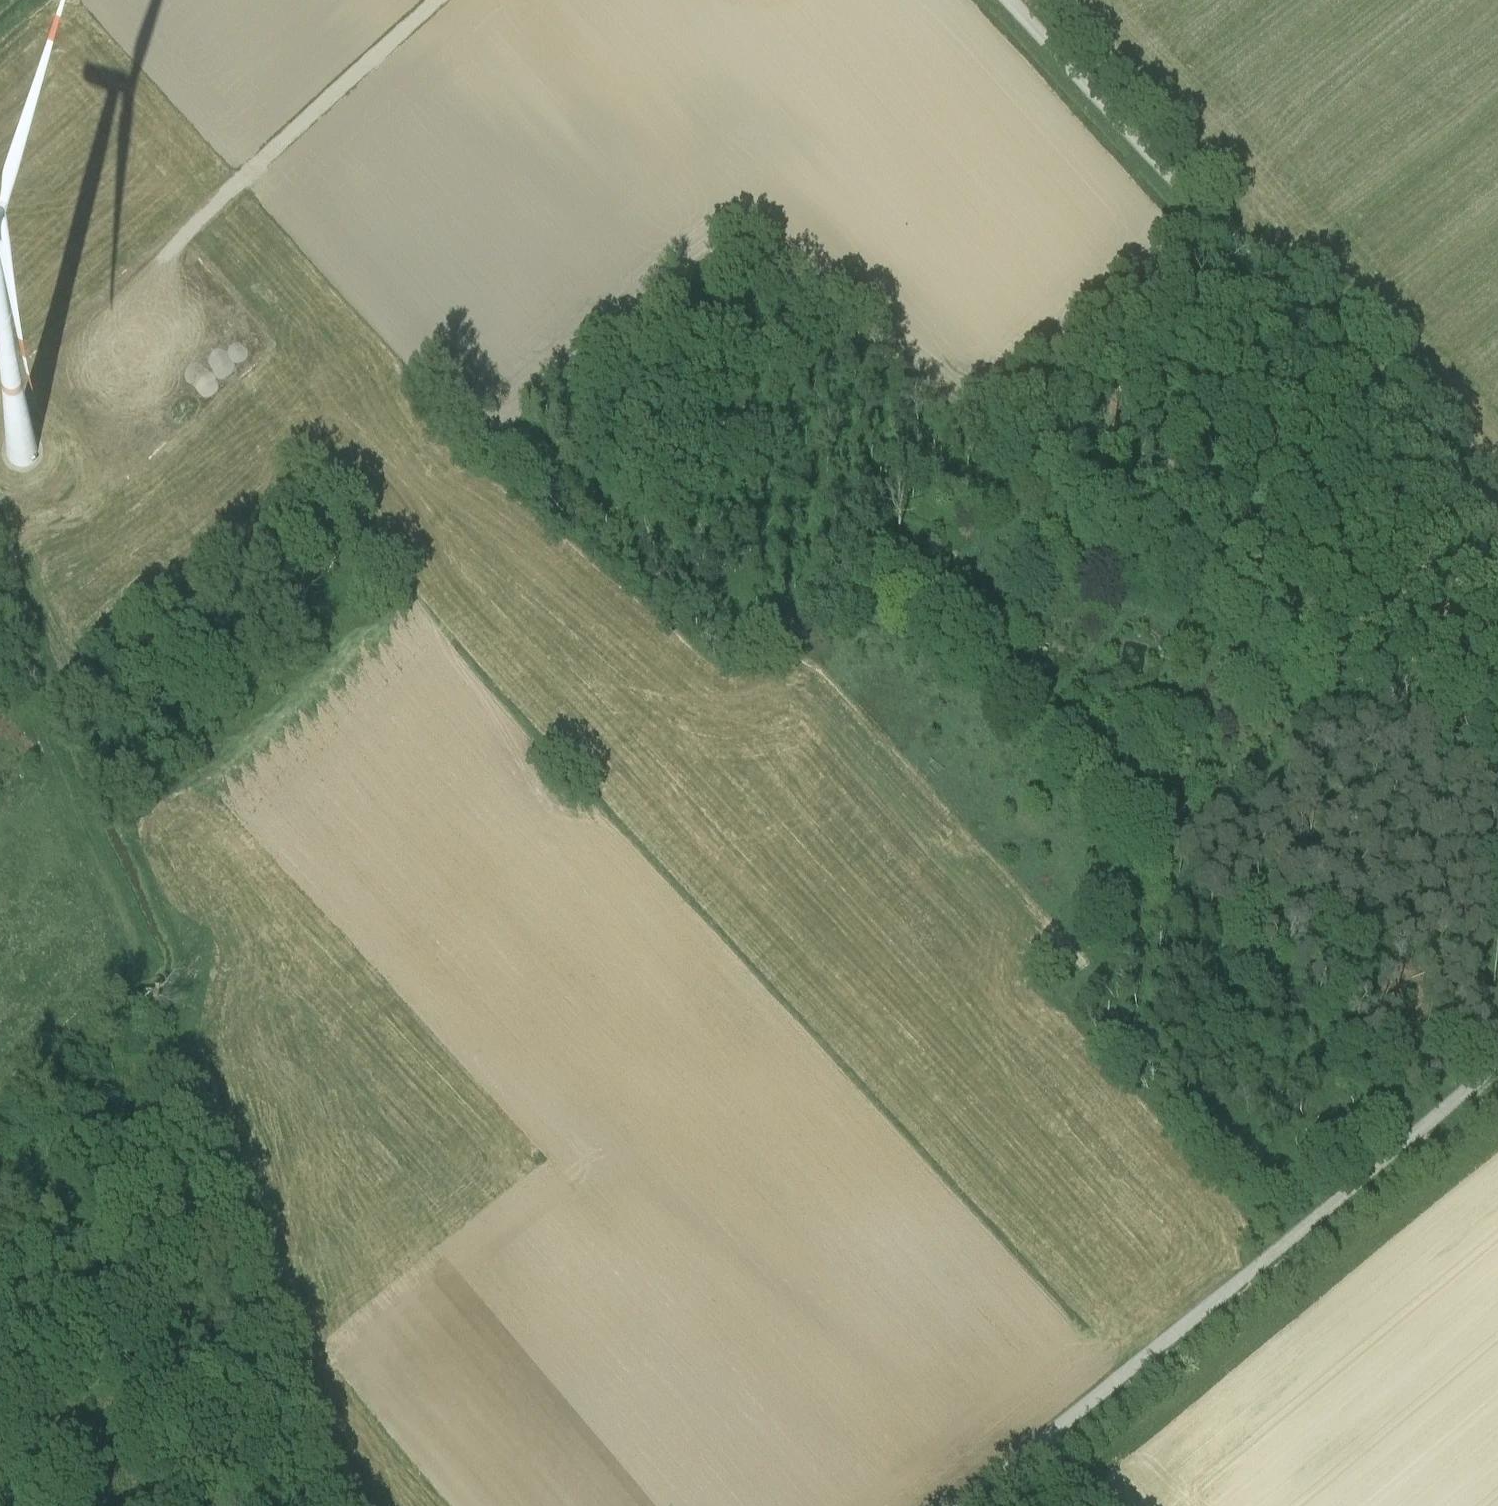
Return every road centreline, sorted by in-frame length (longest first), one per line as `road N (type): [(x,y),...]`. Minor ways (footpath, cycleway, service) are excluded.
road 1 (track): [(1497,1066),(971,1505)]
road 2 (track): [(1497,503),(1040,0)]

